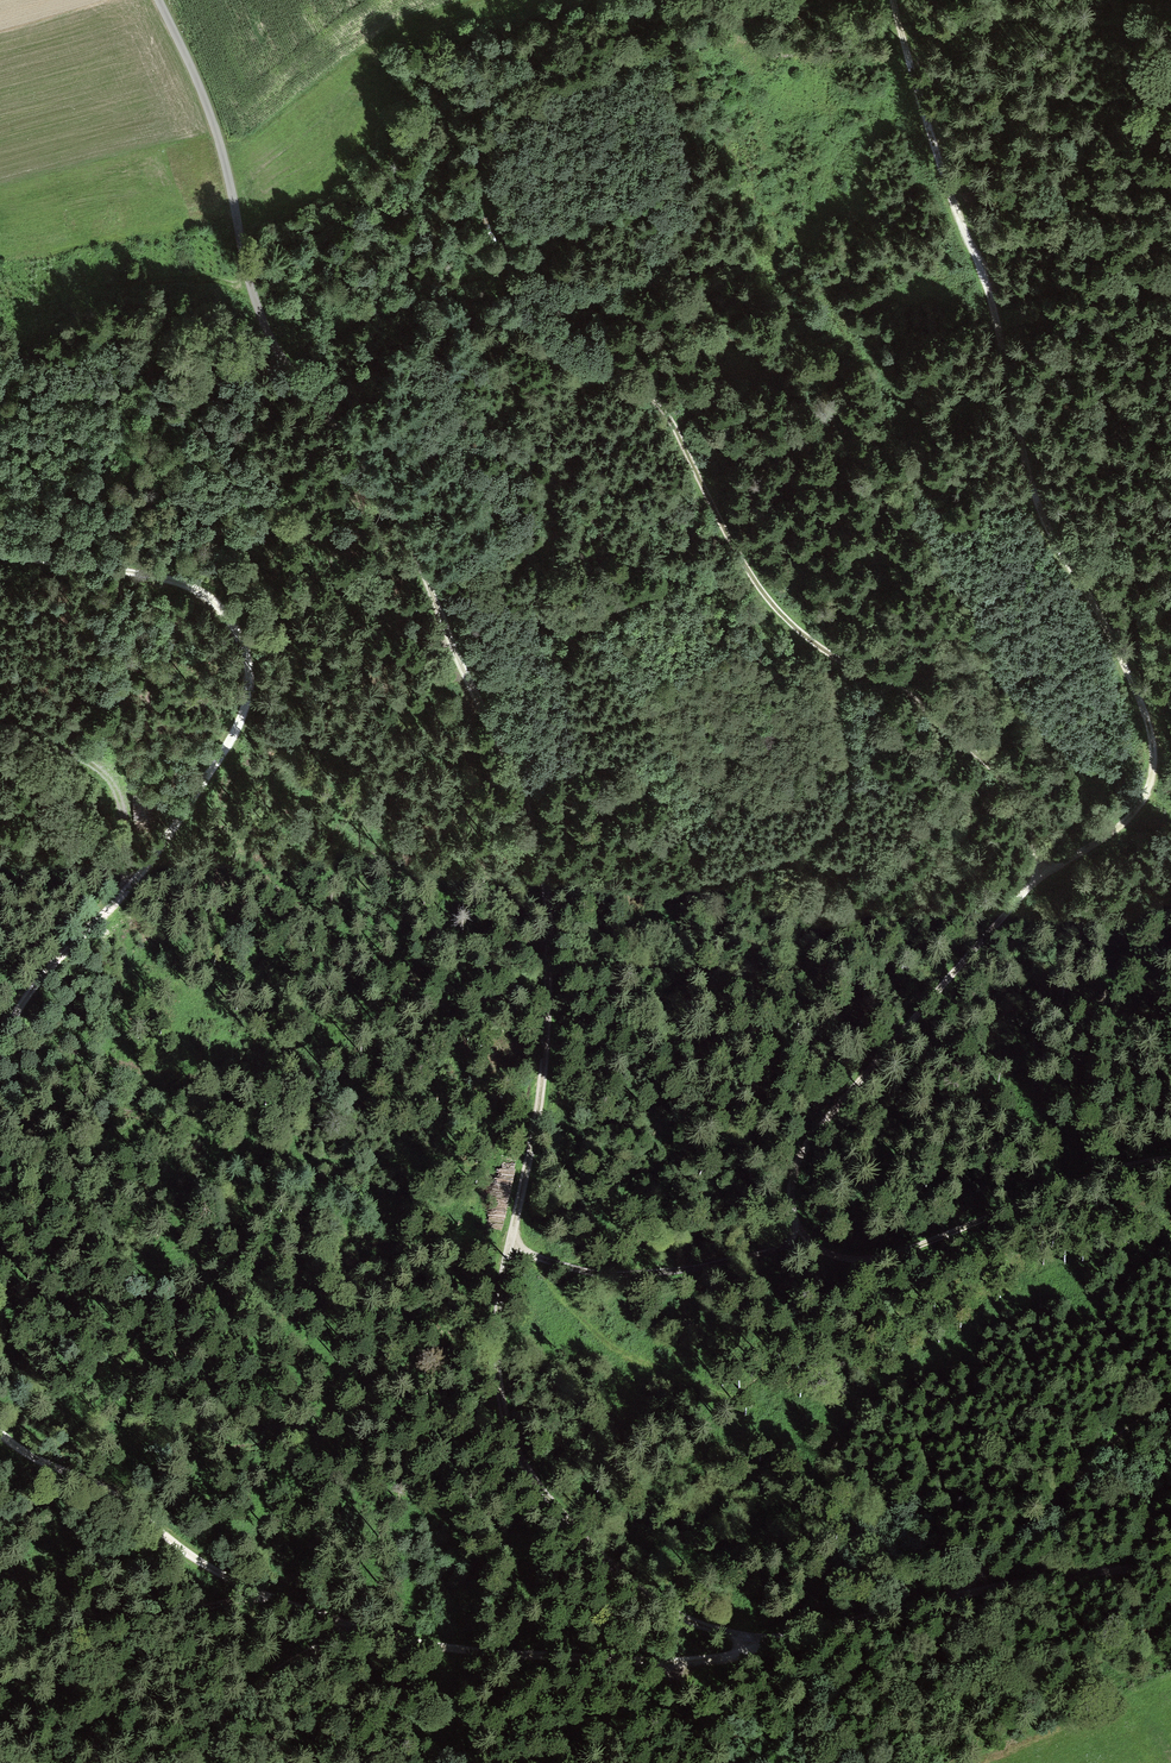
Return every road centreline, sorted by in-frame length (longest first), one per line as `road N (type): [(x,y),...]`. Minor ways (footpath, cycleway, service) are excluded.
road 1 (track): [(1170,1157),(1117,1166),(869,1260),(813,1247),(791,1206),(801,1158),(889,1047),(1025,894),(1137,807),(1150,784),(1153,746),(1143,708),(1028,485),(982,278),(914,96),(892,0)]
road 2 (track): [(783,1637),(721,1633),(670,1613),(573,1527),(524,1468),(508,1433),(498,1315),(545,1018),(547,933),(532,834),(404,527),(291,380),(261,324),(237,238)]
road 3 (track): [(511,257),(518,302),(542,345),(662,405),(771,603),(837,657),(942,721),(990,765),(1016,792),(1047,873)]
road 4 (track): [(783,1637),(681,1662),(518,1658),(428,1646),(228,1578),(107,1487),(62,1469)]
road 5 (track): [(0,1046),(32,991),(149,864),(229,739),(246,673),(239,638),(214,605),(184,588),(0,558)]
road 6 (track): [(532,1256),(602,1338),(766,1407),(888,1381),(1044,1281),(1133,1249)]
road 7 (track): [(1170,1566),(1034,1580),(783,1637)]
road 8 (track): [(508,1249),(626,1275),(770,1253),(803,1238)]
road 9 (track): [(0,1699),(49,1642),(266,1595)]
road 10 (track): [(973,1594),(993,1560),(1124,1434),(1170,1400)]
road 11 (unclassified): [(237,238),(217,147),(156,0)]
road 12 (track): [(124,894),(120,811),(101,770),(52,753),(0,770)]
road 13 (track): [(212,1762),(268,1678),(348,1622)]

